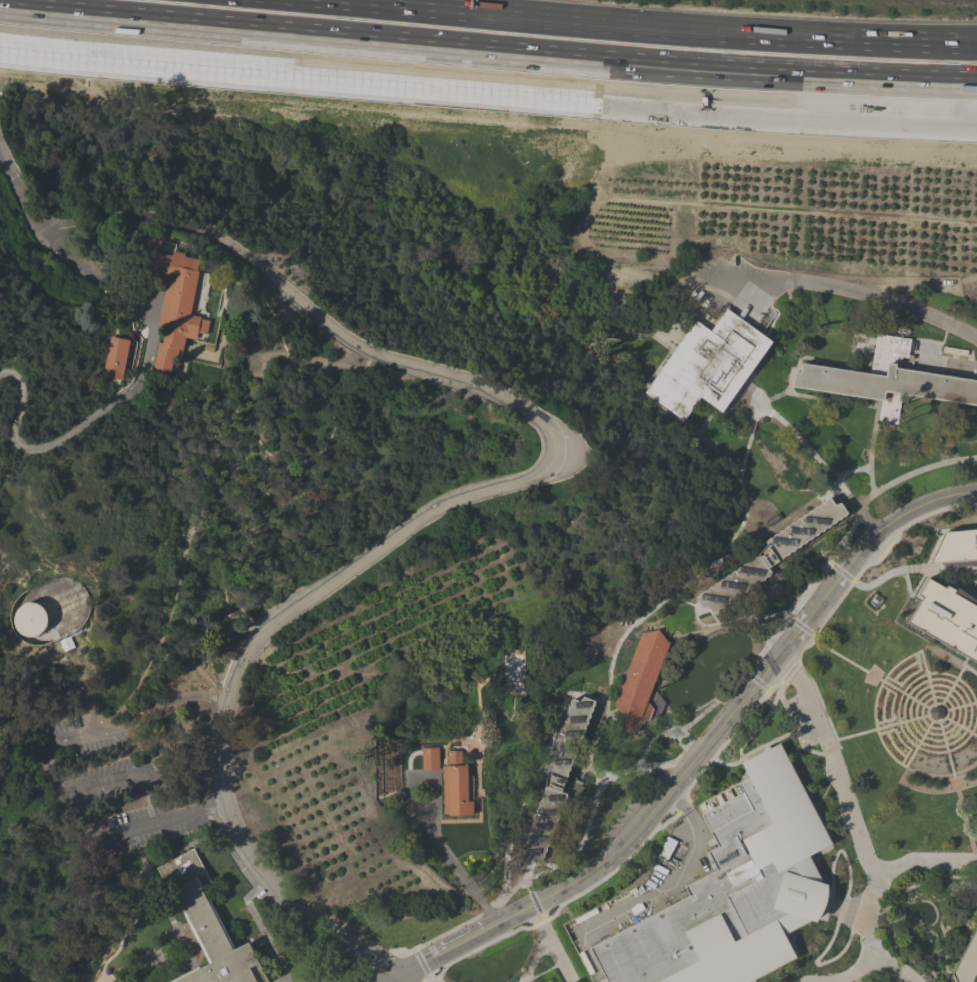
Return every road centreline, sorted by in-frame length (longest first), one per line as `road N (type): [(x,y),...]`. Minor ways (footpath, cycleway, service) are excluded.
road 1 (residential): [(0,152),(44,229),(137,217),(201,229),(358,348),(477,386),(556,437),(555,460),(542,478),(443,508),(281,621),(234,676),(228,697),(227,801),(245,848),(284,894),(401,981)]
road 2 (motorway): [(0,19),(800,91),(976,98)]
road 3 (residential): [(396,975),(610,855),(869,539),(912,509),(976,491)]
road 4 (motorway): [(976,54),(256,0)]
road 5 (residential): [(976,338),(848,289),(731,283)]
road 6 (residential): [(495,923),(487,909),(466,883),(430,832),(414,807),(410,777),(436,780),(430,832)]

